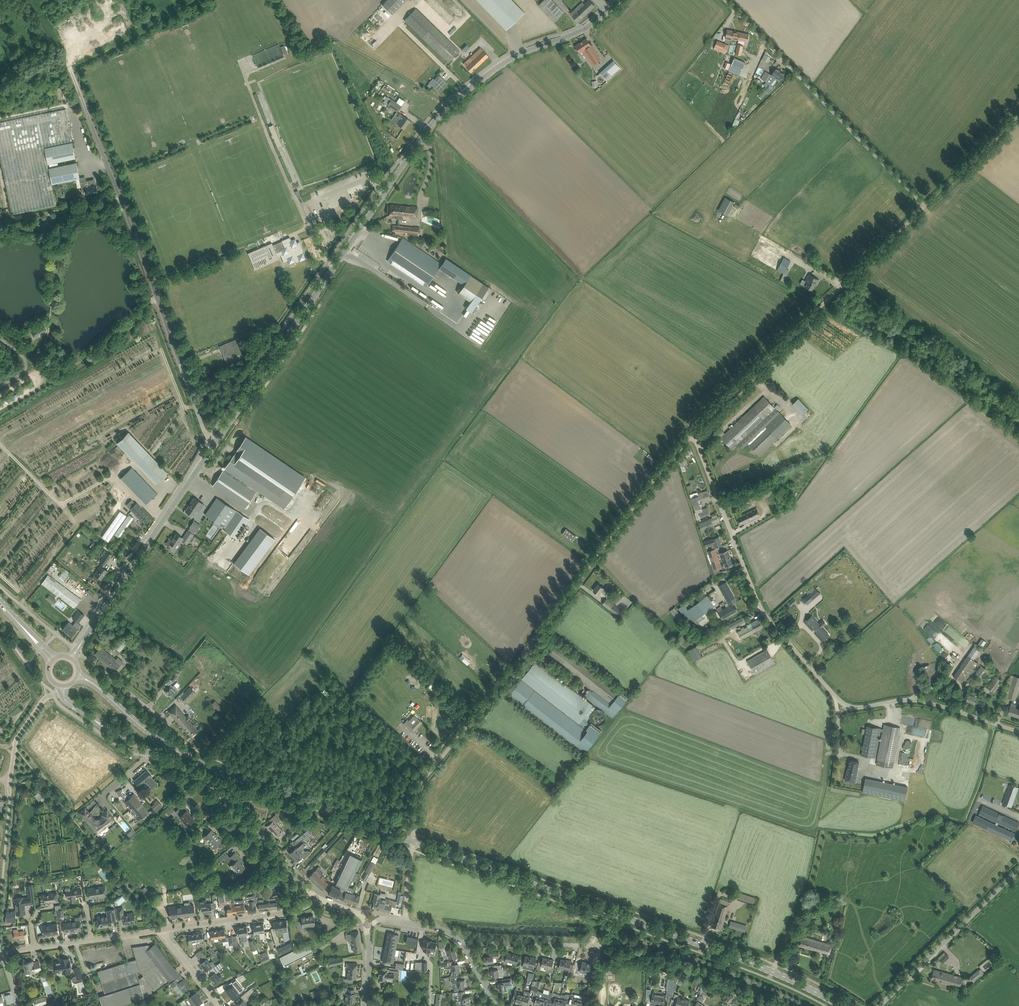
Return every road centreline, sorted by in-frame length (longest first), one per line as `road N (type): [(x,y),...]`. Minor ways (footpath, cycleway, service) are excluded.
road 1 (track): [(405,922),(421,783),(702,419),(924,205)]
road 2 (unclassified): [(72,657),(426,131),(507,60),(584,29),(618,0)]
road 3 (tertiary): [(837,1005),(756,967),(200,762),(153,736),(91,683)]
road 4 (unclassified): [(1018,732),(914,700),(842,702),(764,614),(690,434)]
road 5 (tertiary): [(316,897),(211,782),(62,694)]
road 6 (track): [(215,443),(98,141)]
road 7 (unclassified): [(880,1005),(1018,870)]
road 8 (track): [(924,205),(797,78)]
road 9 (residential): [(161,930),(298,911),(316,897)]
road 10 (residential): [(603,942),(461,941)]
road 11 (track): [(924,205),(1018,115)]

